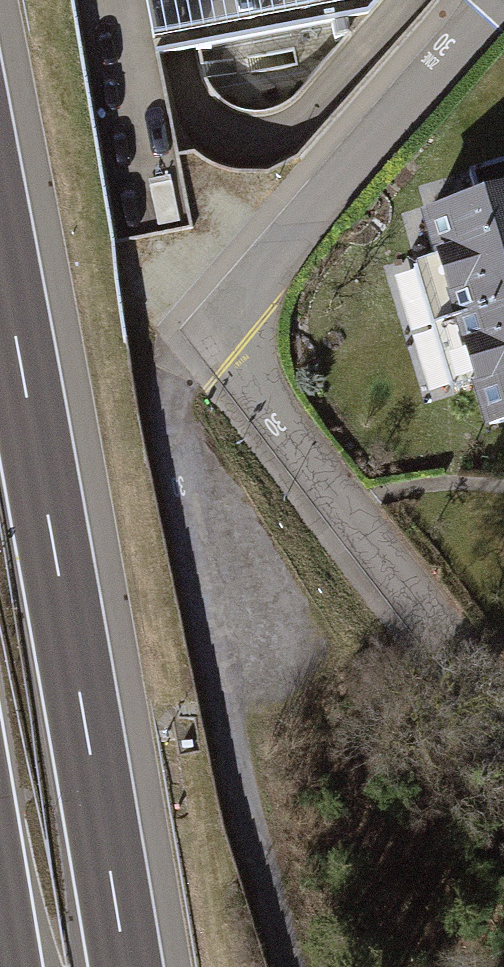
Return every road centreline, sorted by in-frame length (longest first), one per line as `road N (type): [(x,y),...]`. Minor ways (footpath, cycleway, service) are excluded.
road 1 (motorway): [(129,966),(0,237)]
road 2 (unclassified): [(287,966),(241,808),(162,433),(169,393),(215,334)]
road 3 (residential): [(503,725),(215,334)]
road 4 (residential): [(490,0),(215,334)]

